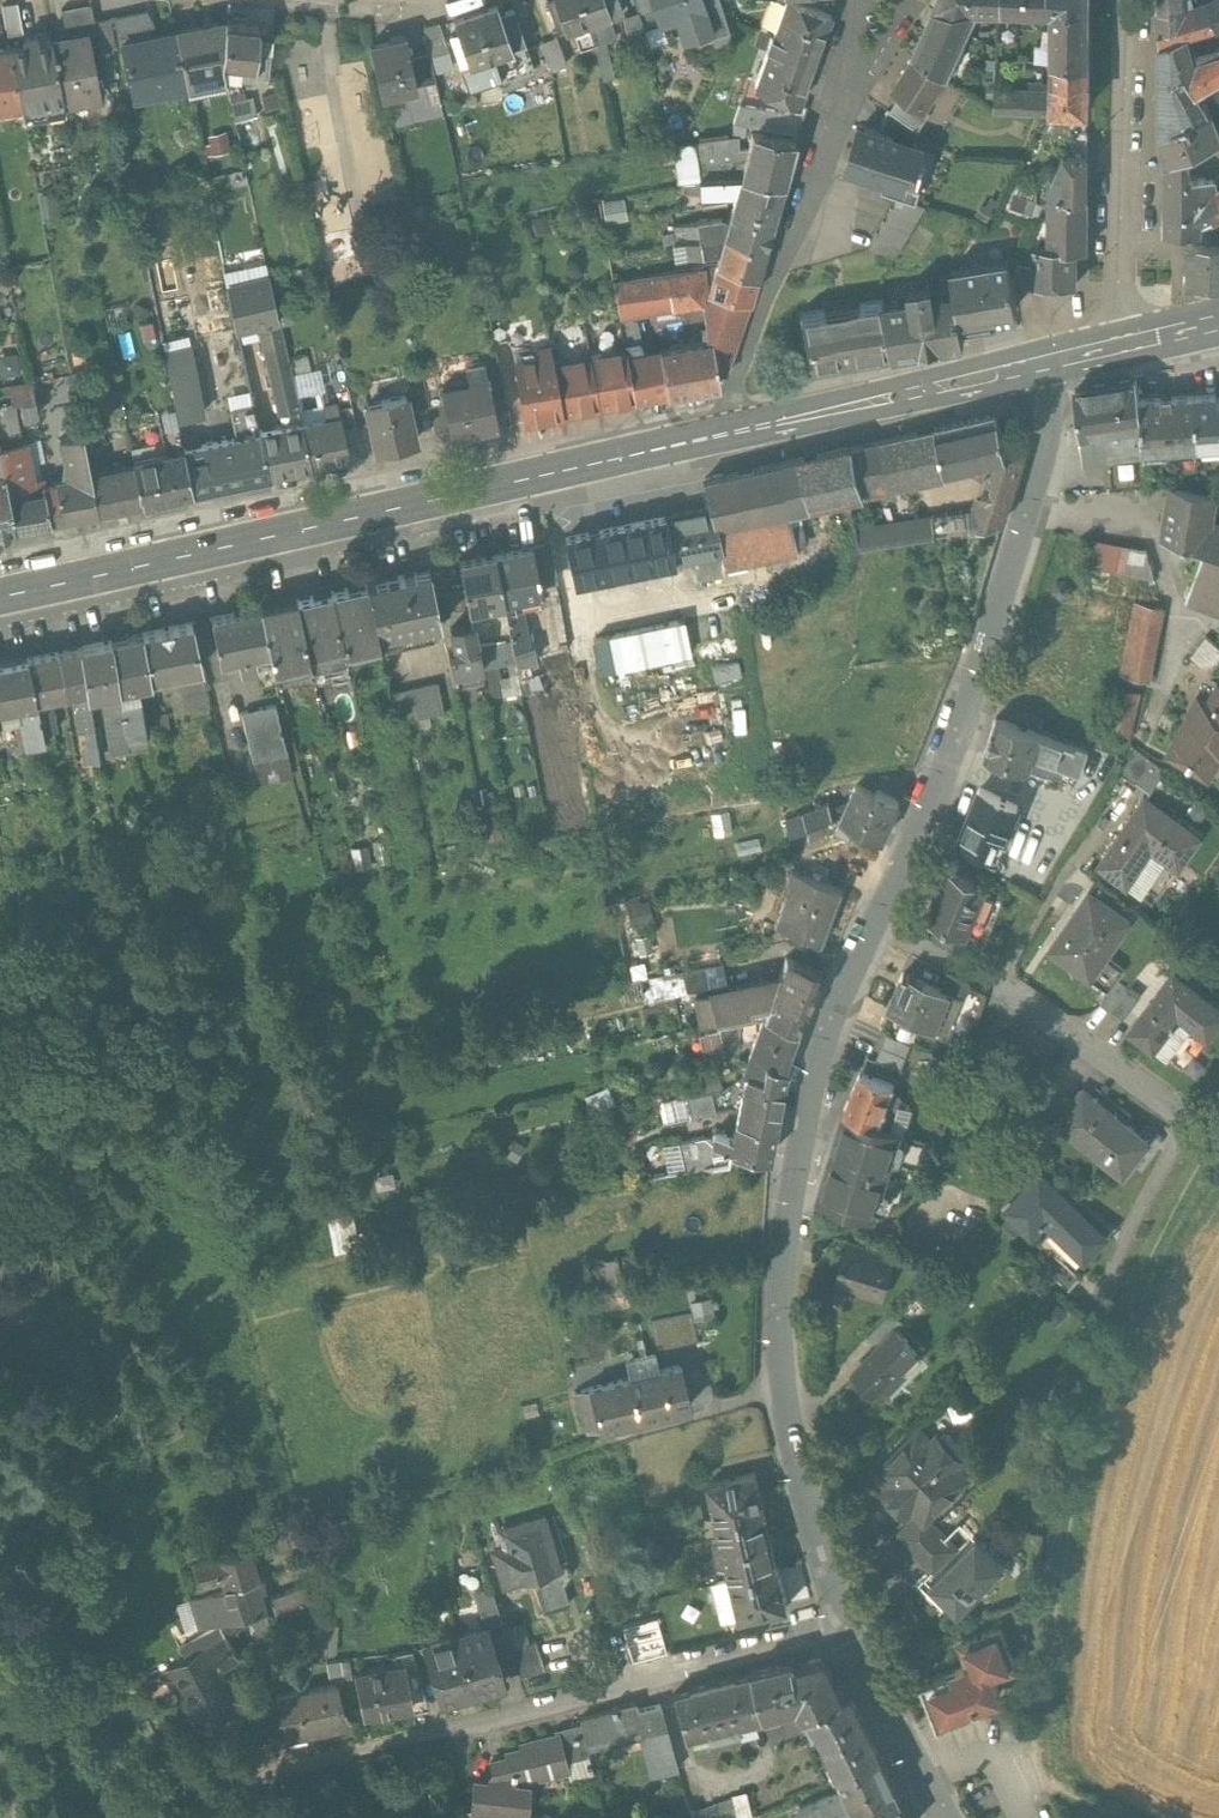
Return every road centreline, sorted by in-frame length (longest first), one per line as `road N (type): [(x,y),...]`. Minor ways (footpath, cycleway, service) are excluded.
road 1 (secondary): [(0,600),(740,433)]
road 2 (secondary): [(846,1618),(798,1475),(777,1316),(816,1060),(874,922)]
road 3 (residential): [(199,1817),(261,1785),(846,1618)]
road 4 (secondary): [(874,922),(965,717),(1025,520),(1050,407),(1039,364)]
road 5 (residential): [(852,76),(736,375),(740,433)]
road 6 (residential): [(874,922),(997,978),(1189,1115)]
road 7 (residential): [(1126,343),(1118,274),(1122,0)]
road 8 (secondary): [(740,433),(1039,364)]
road 9 (secondary): [(946,1817),(846,1618)]

